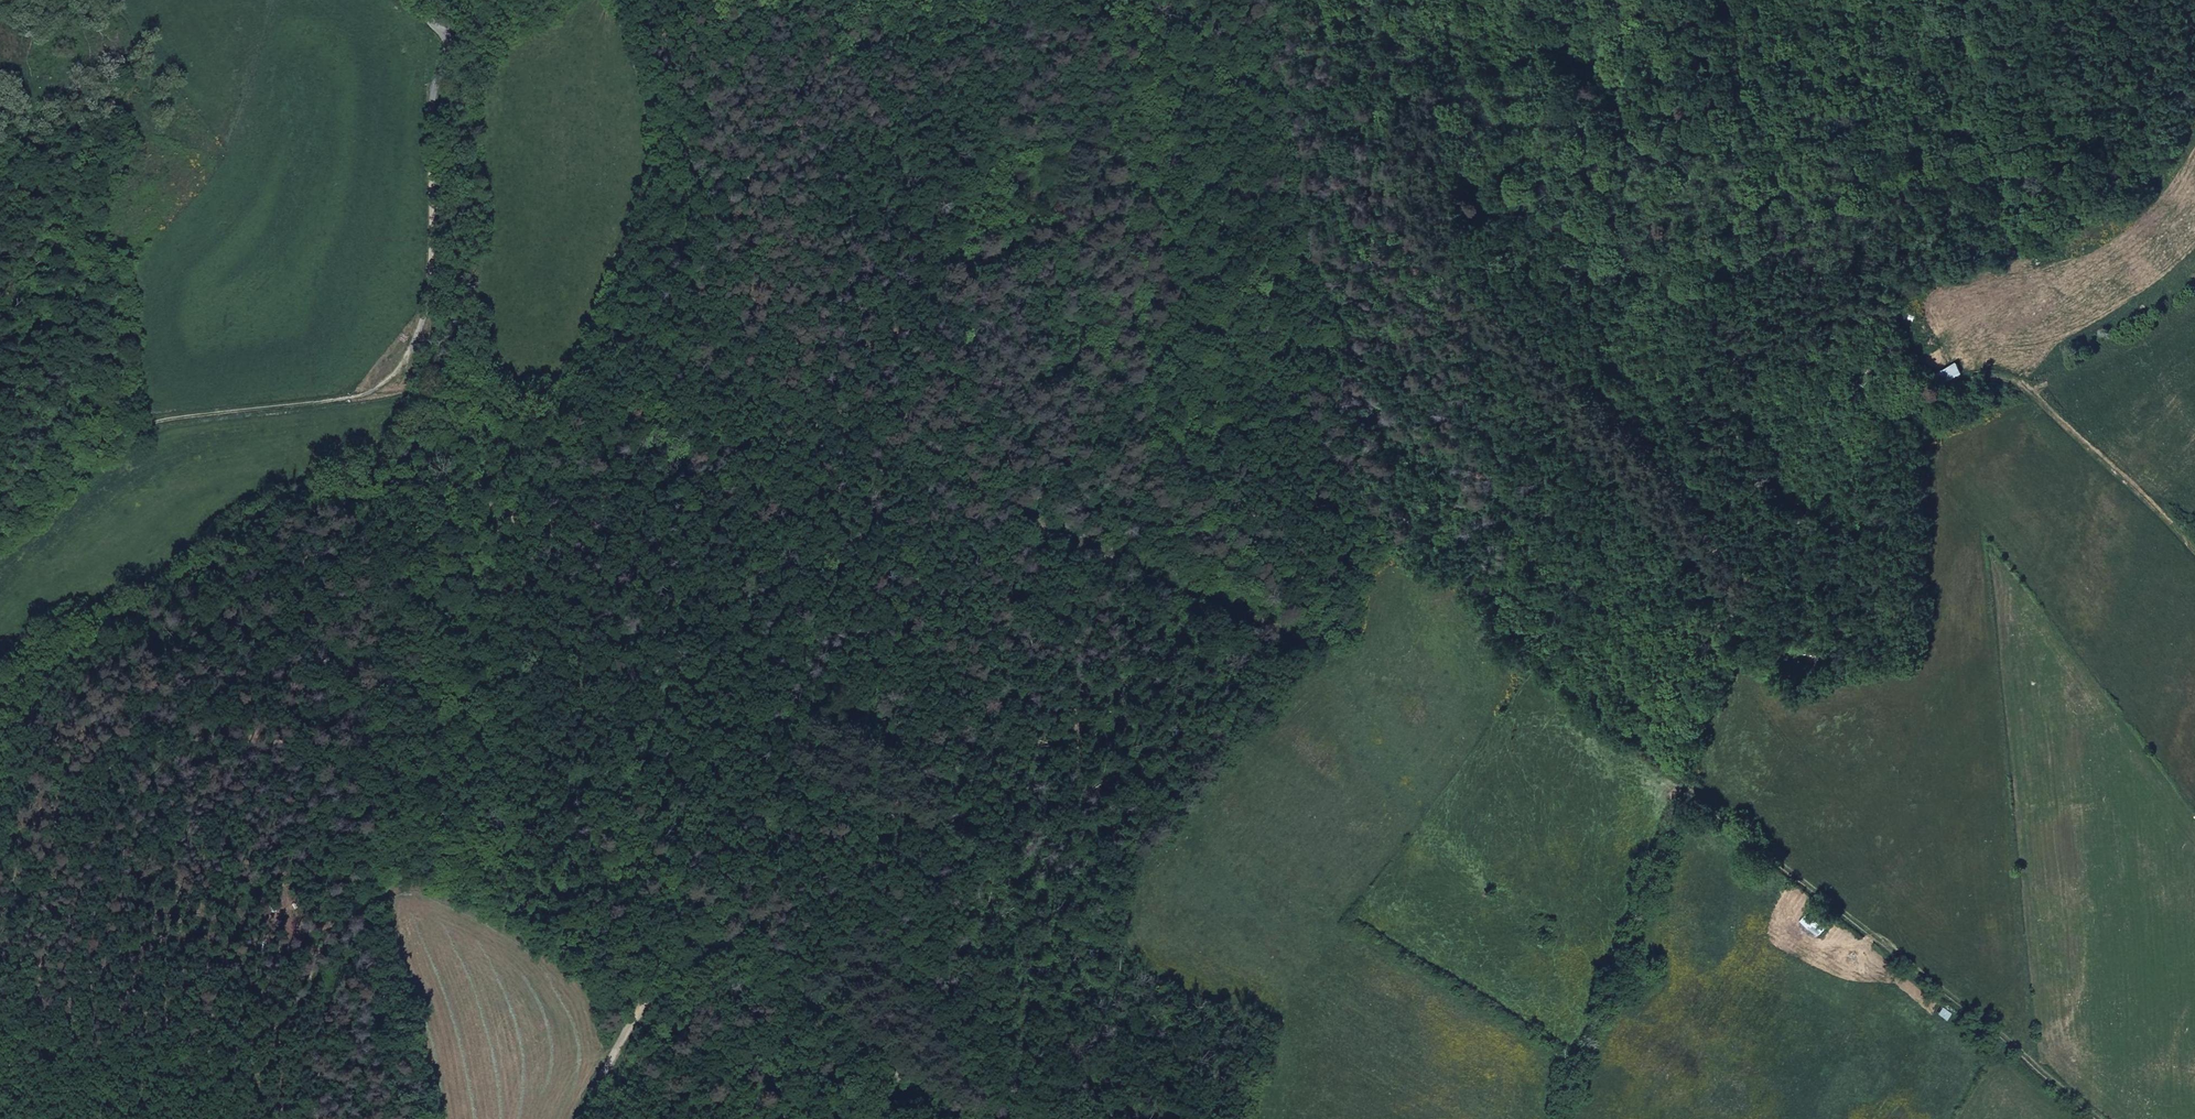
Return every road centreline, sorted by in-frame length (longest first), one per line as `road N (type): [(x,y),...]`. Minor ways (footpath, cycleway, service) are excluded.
road 1 (track): [(579,1118),(618,1046),(706,940),(782,980),(951,1118)]

